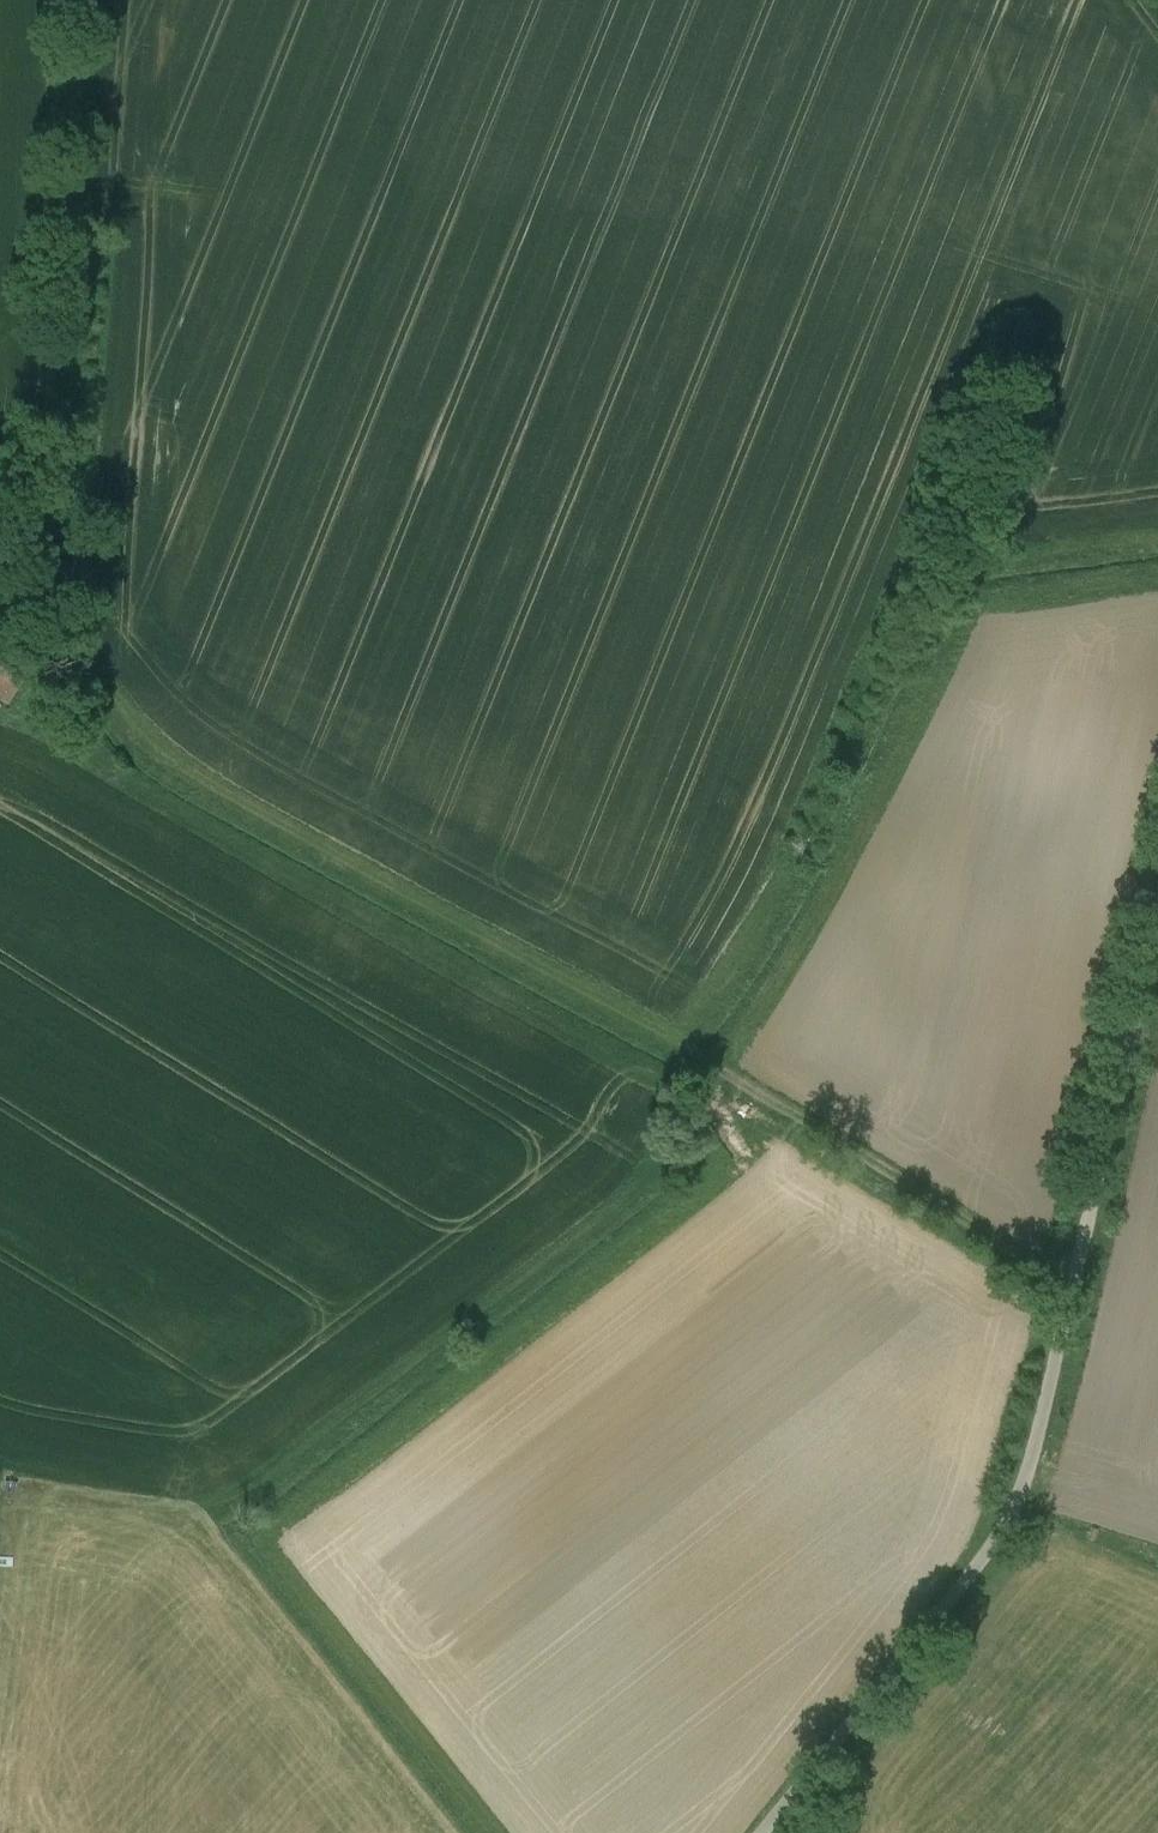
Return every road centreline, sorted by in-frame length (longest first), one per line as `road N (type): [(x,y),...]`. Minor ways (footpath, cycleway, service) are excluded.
road 1 (unclassified): [(1157,912),(1013,1507),(977,1566),(761,1832)]

